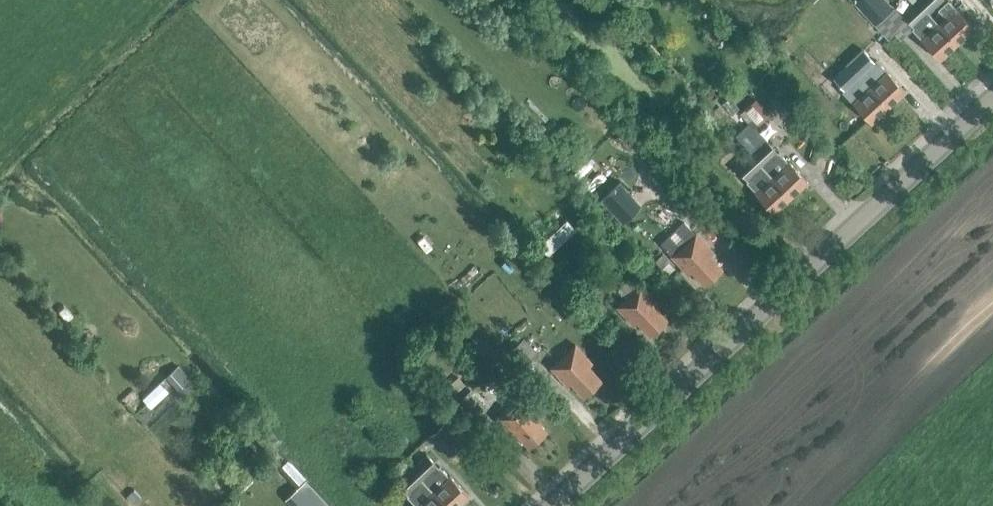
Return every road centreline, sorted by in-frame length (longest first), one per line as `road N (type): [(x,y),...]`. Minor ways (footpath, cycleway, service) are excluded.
road 1 (tertiary): [(549,505),(992,94)]

